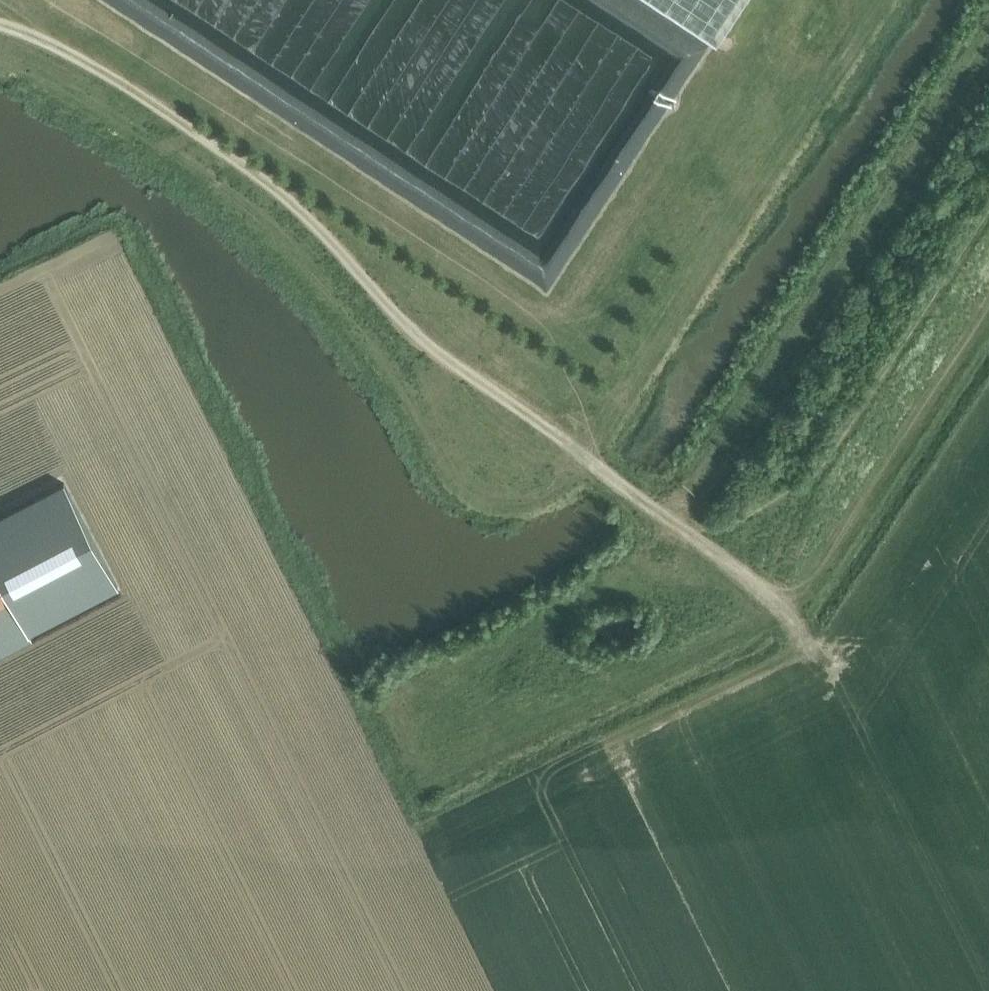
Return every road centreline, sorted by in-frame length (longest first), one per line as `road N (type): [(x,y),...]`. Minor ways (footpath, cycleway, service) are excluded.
road 1 (track): [(0,28),(84,56),(210,136),(301,208),(419,341),(521,403),(662,523),(688,522),(988,54)]

